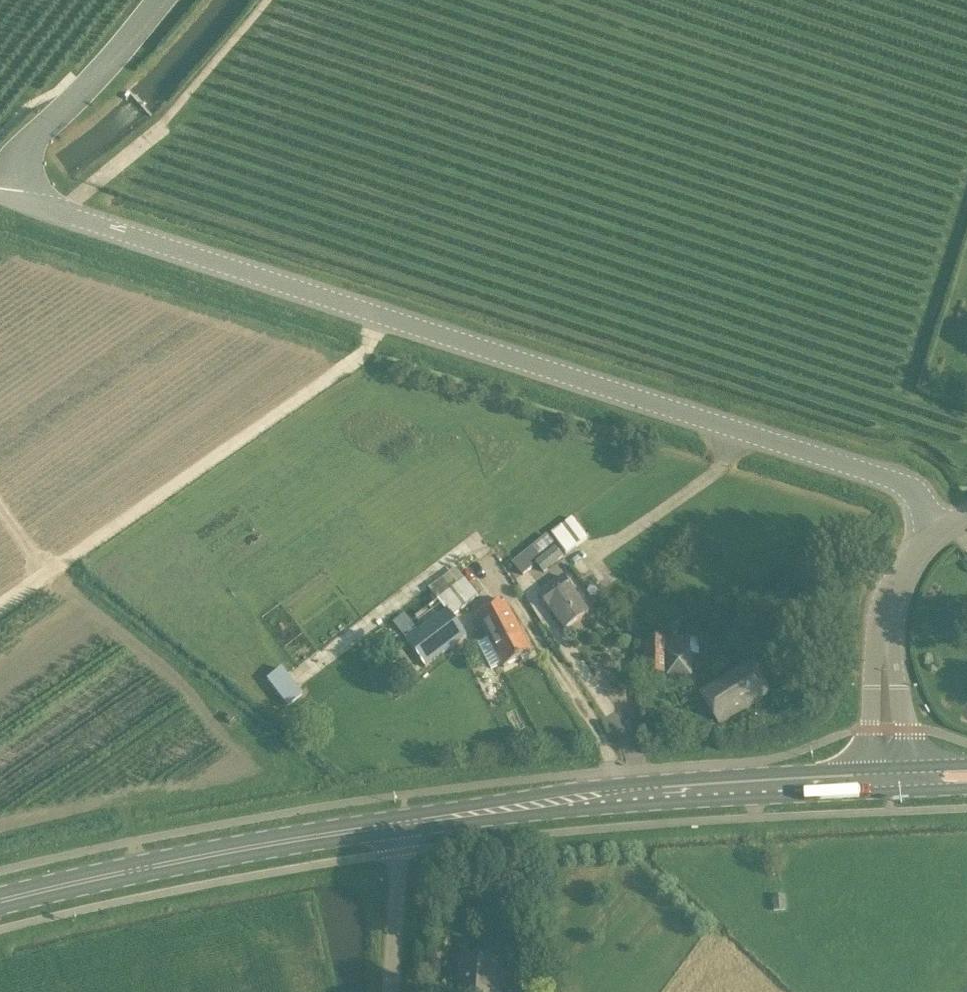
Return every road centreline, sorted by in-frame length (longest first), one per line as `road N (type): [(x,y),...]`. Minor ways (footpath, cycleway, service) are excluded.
road 1 (unclassified): [(940,534),(908,485),(0,196)]
road 2 (primary): [(400,824),(889,779)]
road 3 (primary): [(0,902),(142,868),(400,824)]
road 4 (unclassified): [(889,779),(888,614),(908,562),(940,534)]
road 5 (unclassified): [(390,991),(400,824)]

